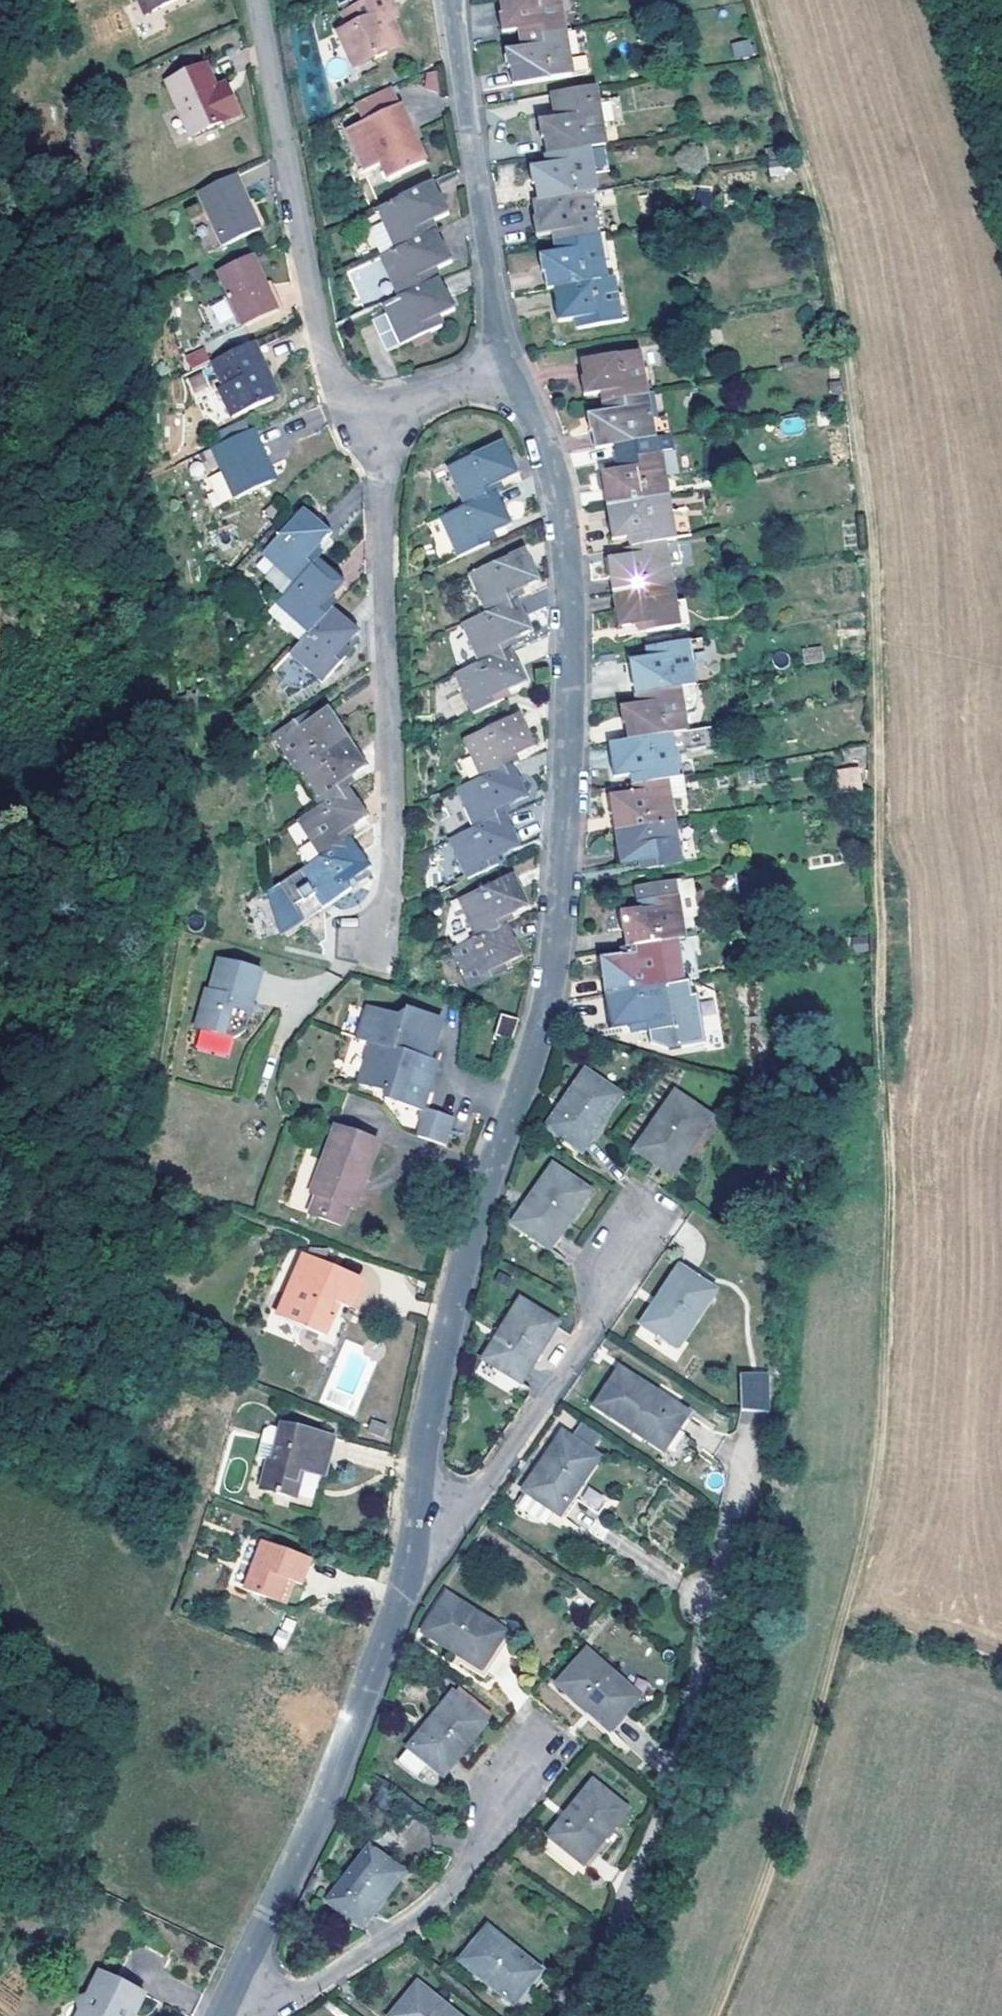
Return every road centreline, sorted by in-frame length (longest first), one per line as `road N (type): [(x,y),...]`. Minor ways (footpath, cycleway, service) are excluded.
road 1 (track): [(713,2015),(786,1829),(876,1474),(889,1167),(877,1010),(872,576),(843,331),(753,0)]
road 2 (residential): [(416,1523),(433,1391),(479,1202),(546,1009),(564,858),(568,566),(552,472),(516,371)]
road 3 (residential): [(575,2015),(677,1764),(743,1455)]
road 4 (residential): [(225,2005),(334,1779),(410,1579),(416,1523)]
road 5 (residential): [(388,913),(381,482),(355,425)]
road 6 (residential): [(355,425),(315,318),(255,0)]
road 7 (residential): [(516,371),(488,280),(451,0)]
road 8 (residential): [(490,1810),(452,1885),(385,1948),(291,2008),(225,2005)]
road 9 (residential): [(595,1321),(488,1491),(416,1523)]
road 10 (residential): [(355,425),(516,371)]

